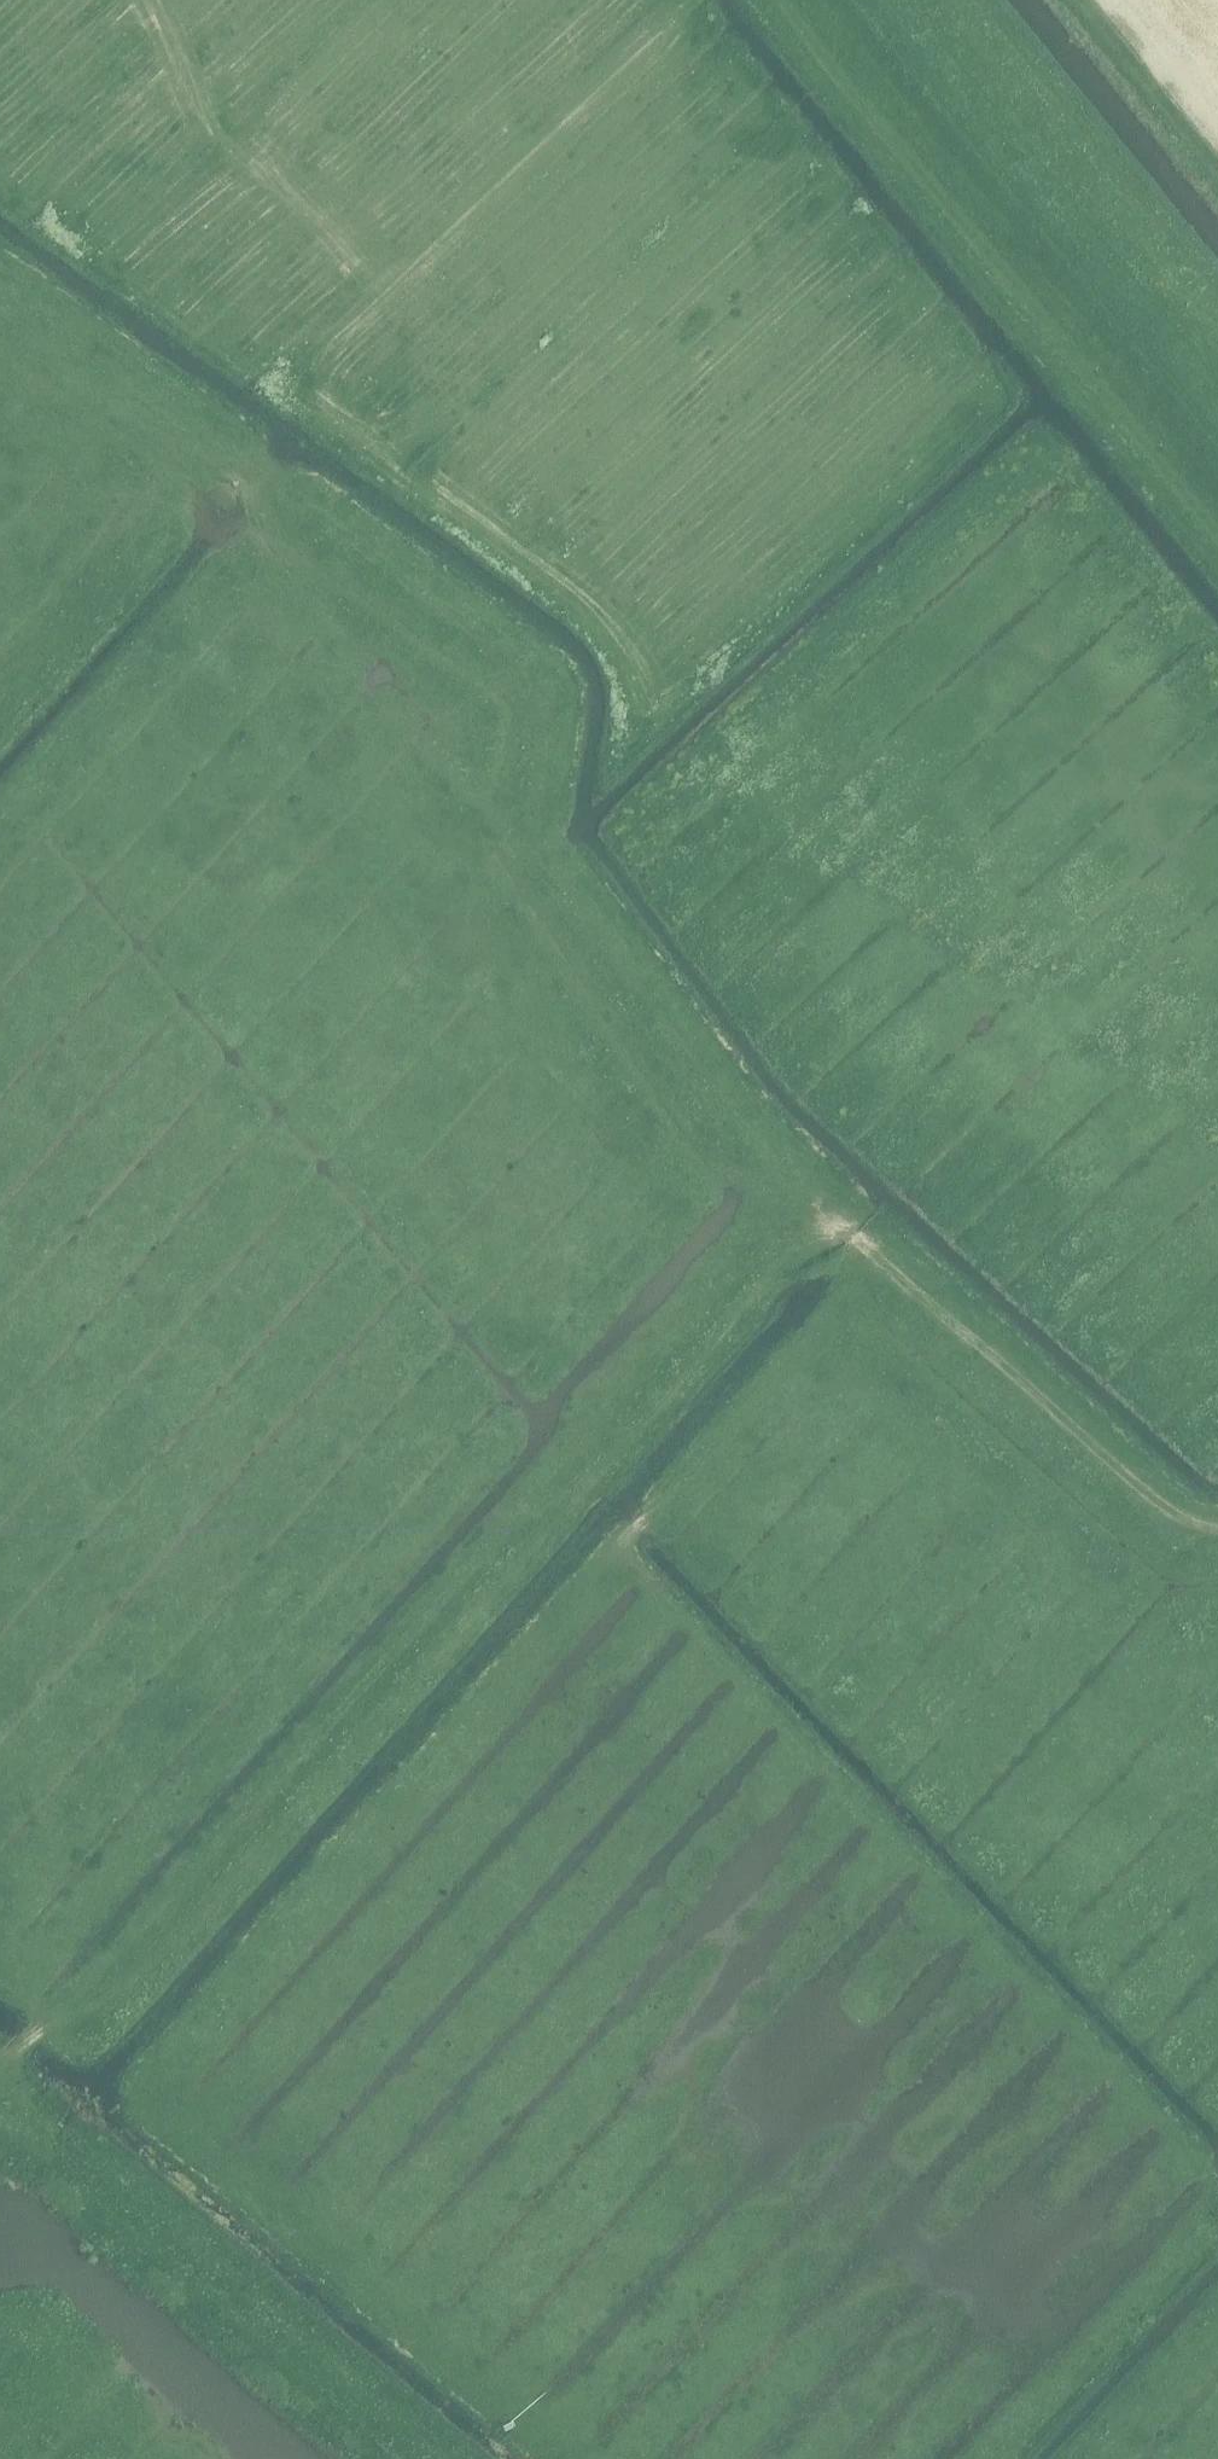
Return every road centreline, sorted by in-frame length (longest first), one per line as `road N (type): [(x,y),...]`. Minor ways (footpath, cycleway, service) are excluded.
road 1 (track): [(1217,1539),(1177,1524),(836,1229),(104,2041),(0,2056)]
road 2 (track): [(801,0),(1217,508)]

